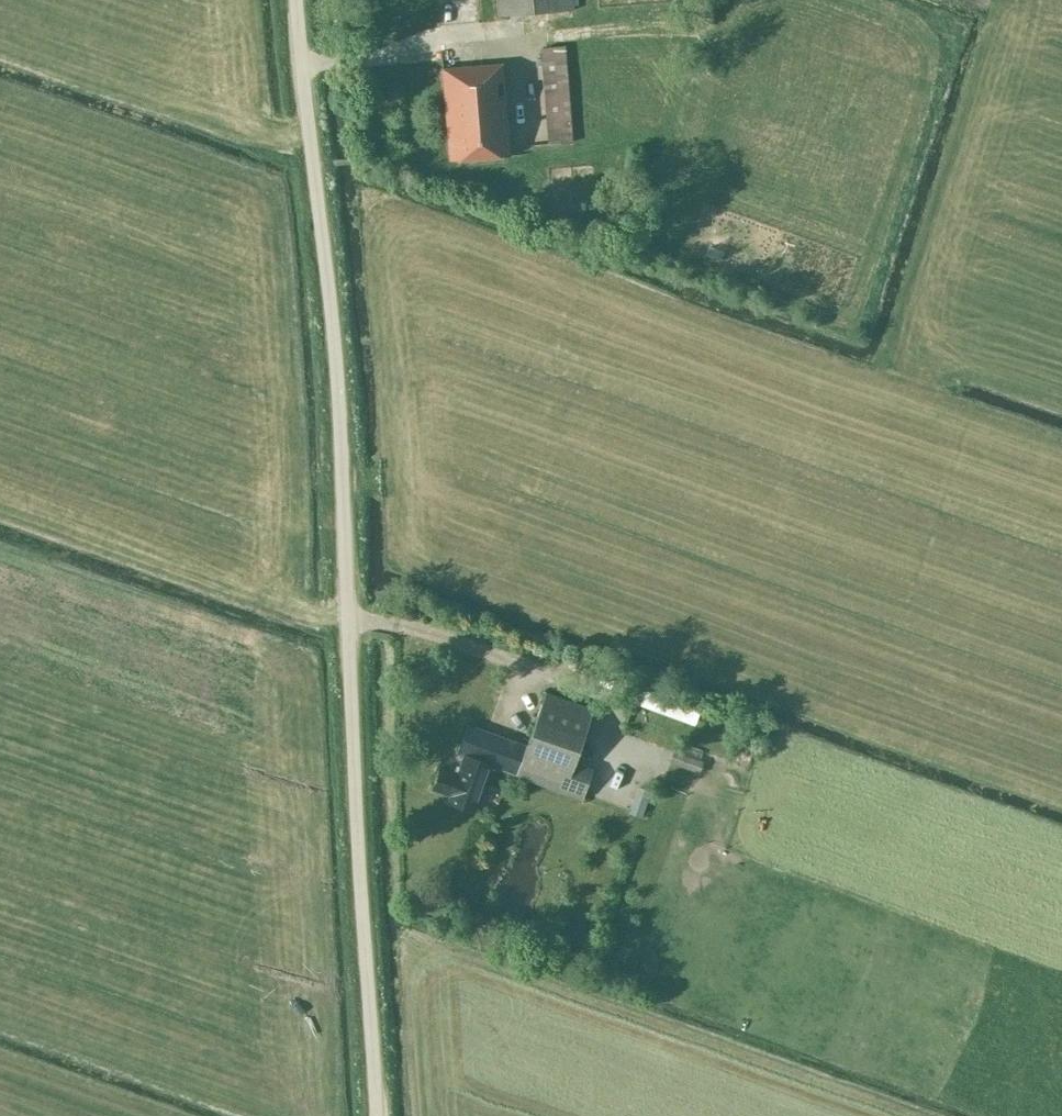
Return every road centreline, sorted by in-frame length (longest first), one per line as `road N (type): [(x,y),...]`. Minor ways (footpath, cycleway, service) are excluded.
road 1 (unclassified): [(378,1115),(335,338),(297,0)]

